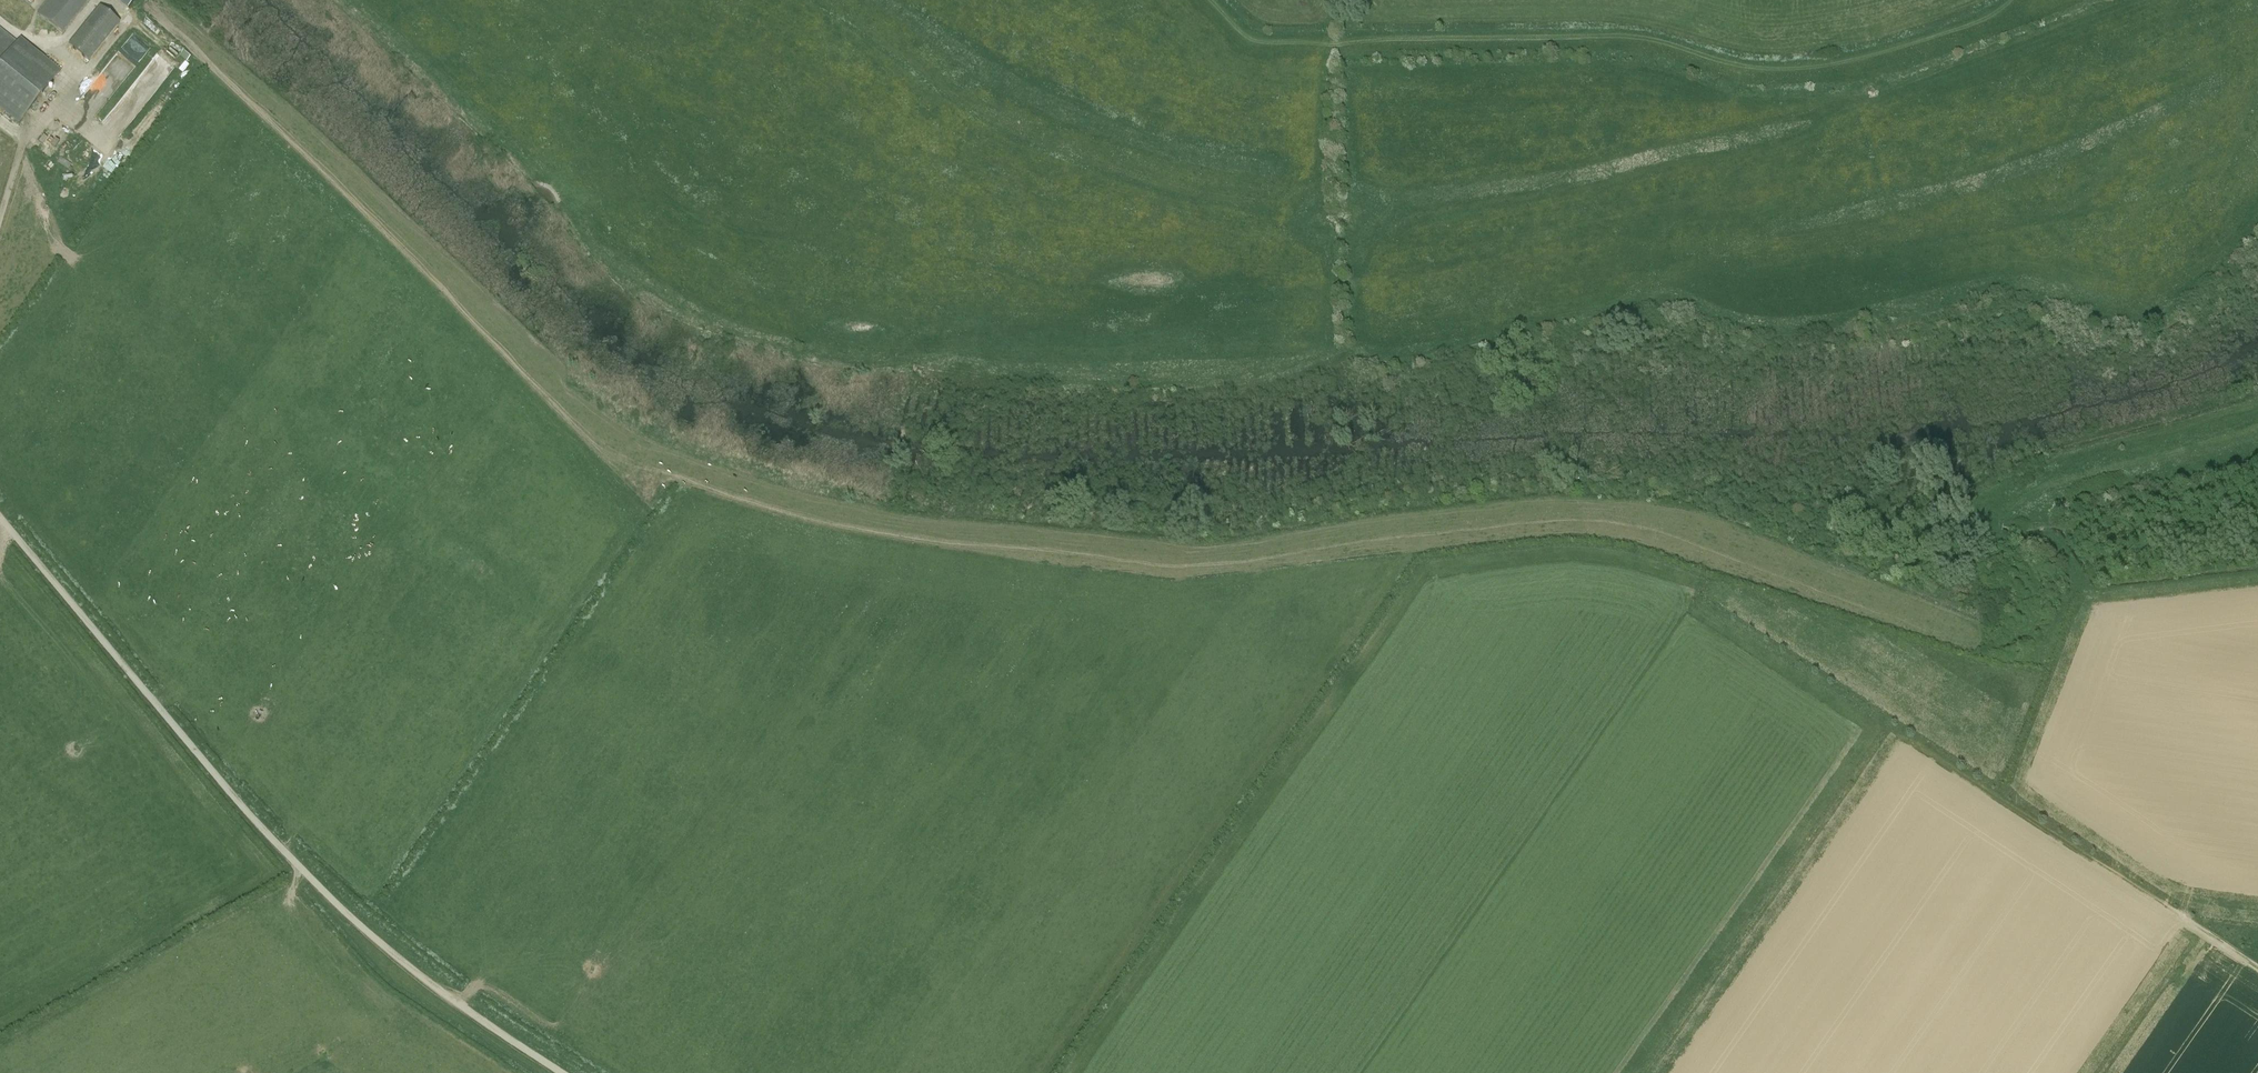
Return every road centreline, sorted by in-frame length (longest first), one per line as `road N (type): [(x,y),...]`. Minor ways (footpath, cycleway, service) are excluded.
road 1 (track): [(2257,967),(1841,693),(1825,692),(1548,1072)]
road 2 (track): [(0,515),(285,853),(435,988),(562,1072)]

